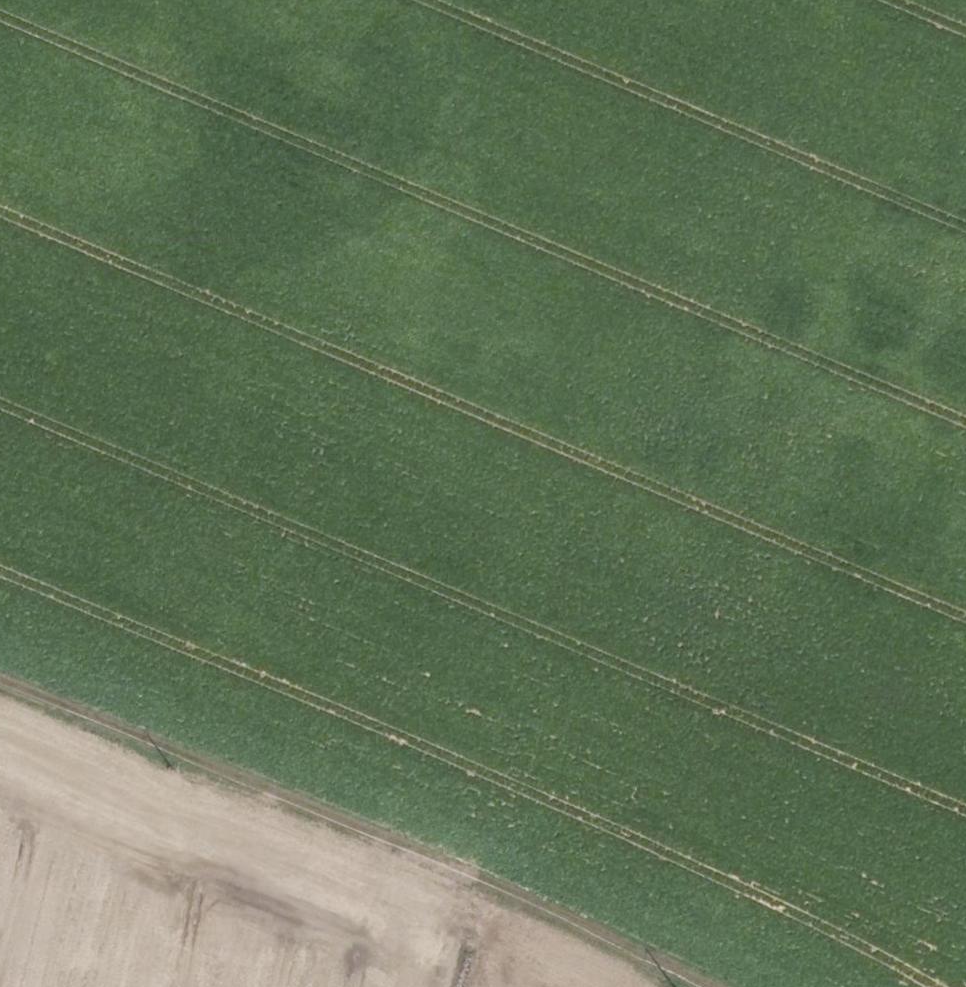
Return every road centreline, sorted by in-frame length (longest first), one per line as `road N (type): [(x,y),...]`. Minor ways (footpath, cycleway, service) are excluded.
road 1 (track): [(687,986),(0,689)]

